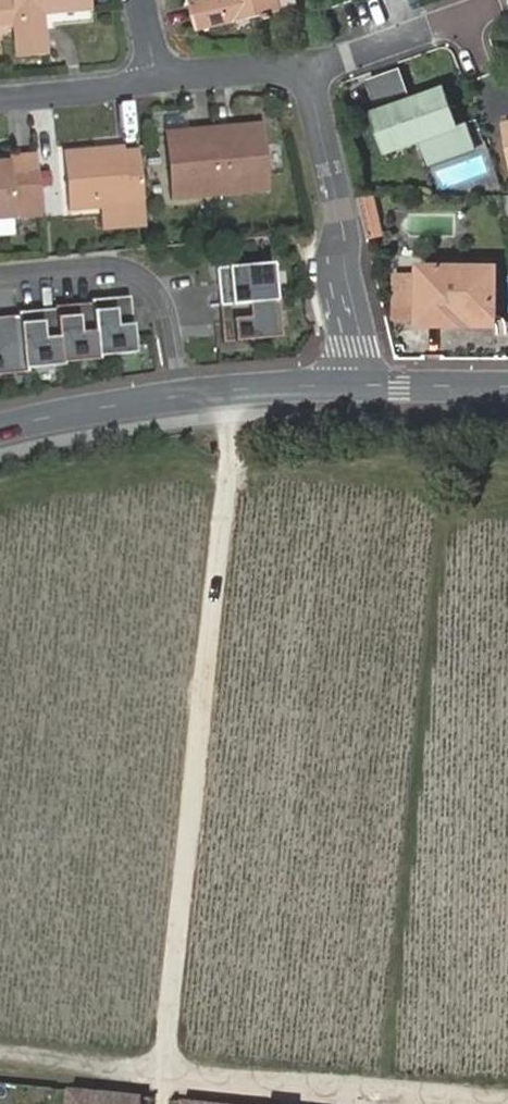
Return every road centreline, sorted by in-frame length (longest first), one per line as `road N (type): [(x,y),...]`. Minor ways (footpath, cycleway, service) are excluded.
road 1 (residential): [(318,69),(357,386)]
road 2 (residential): [(182,395),(160,300),(130,269),(0,276)]
road 3 (residential): [(318,69),(492,4)]
road 4 (tertiary): [(182,395),(0,430)]
road 5 (tertiary): [(357,386),(182,395)]
road 6 (residential): [(158,83),(318,69)]
road 7 (residential): [(0,97),(158,83)]
road 8 (tertiary): [(507,387),(357,386)]

